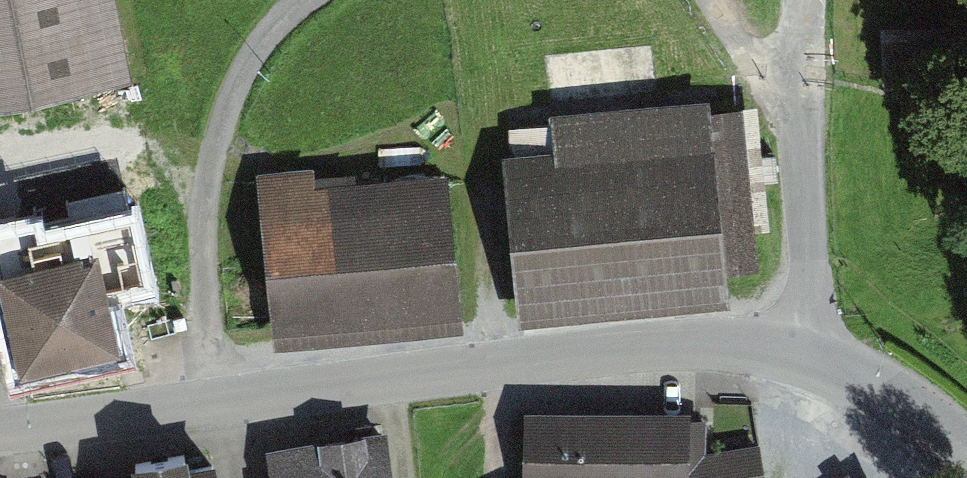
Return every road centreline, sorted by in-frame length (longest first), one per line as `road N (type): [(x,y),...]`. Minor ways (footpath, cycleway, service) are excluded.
road 1 (tertiary): [(800,353),(652,343),(243,383),(0,433)]
road 2 (residential): [(800,353),(808,0)]
road 3 (tertiary): [(966,458),(881,391),(800,353)]

